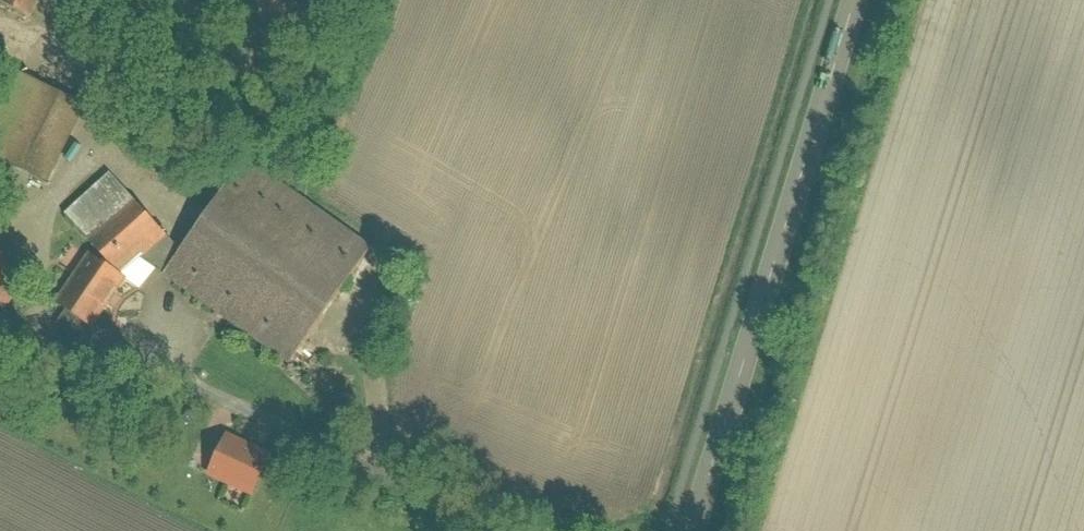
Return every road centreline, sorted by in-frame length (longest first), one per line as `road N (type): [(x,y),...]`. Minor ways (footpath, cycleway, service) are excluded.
road 1 (tertiary): [(690,530),(858,0)]

